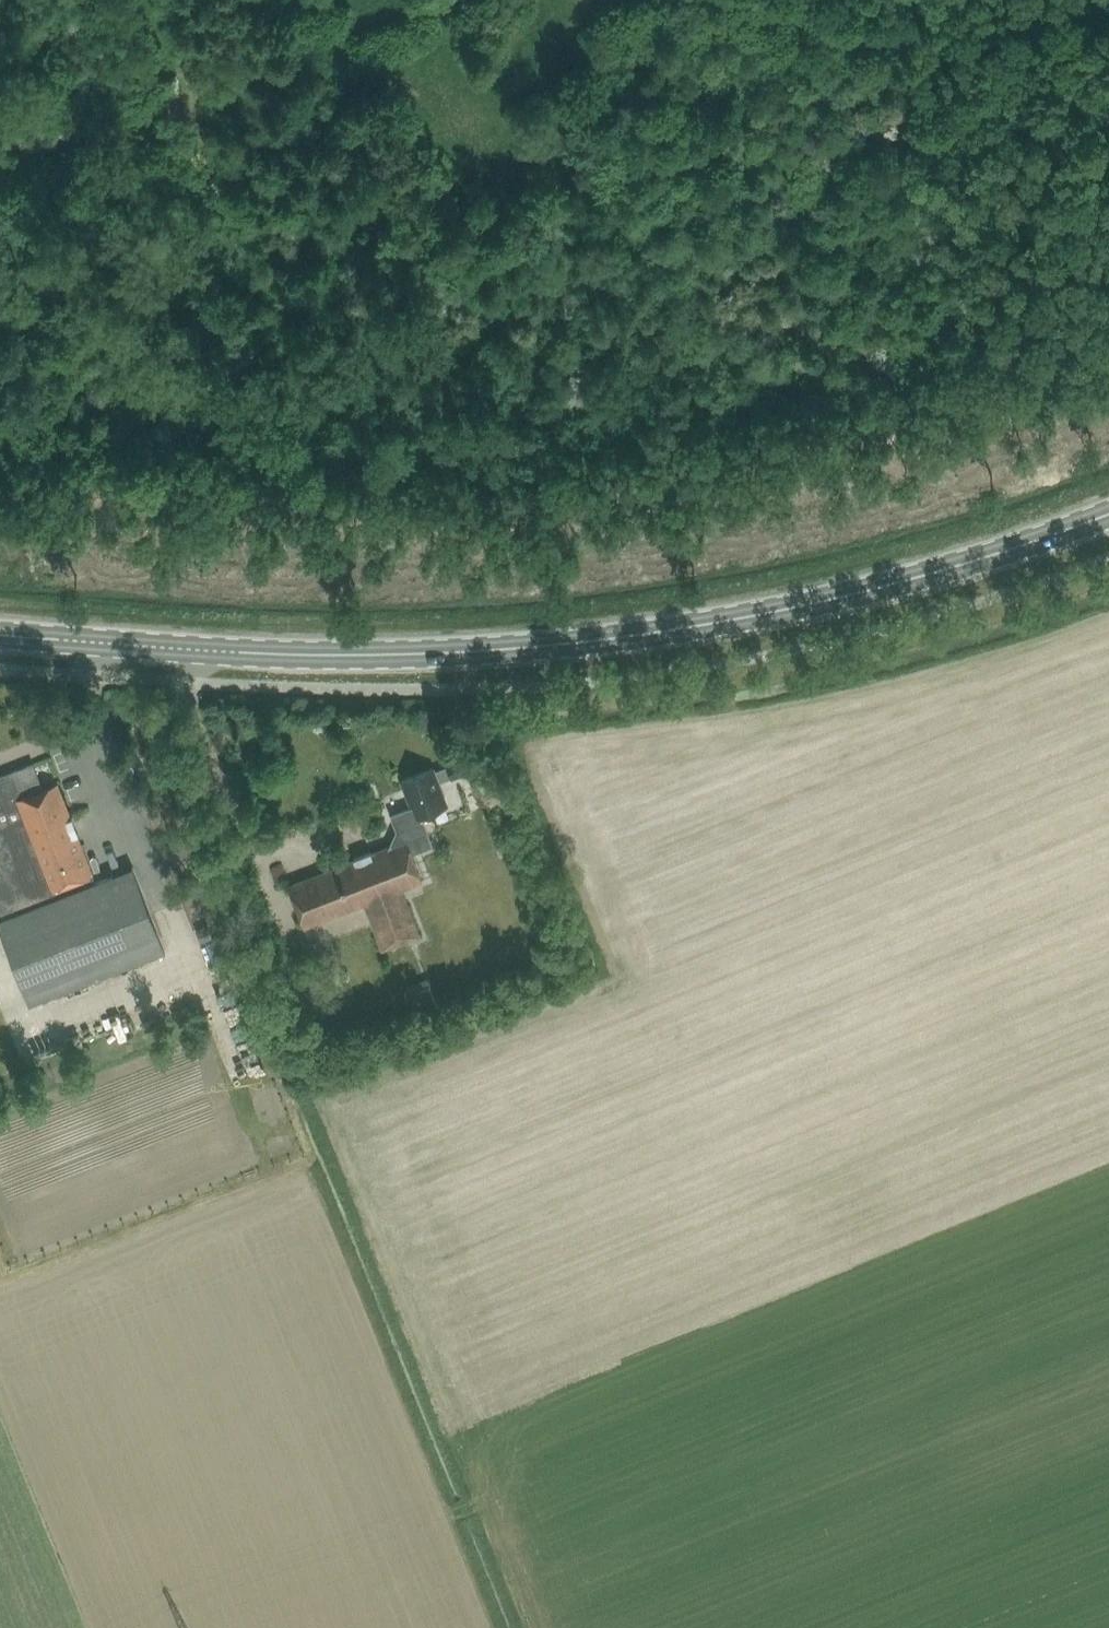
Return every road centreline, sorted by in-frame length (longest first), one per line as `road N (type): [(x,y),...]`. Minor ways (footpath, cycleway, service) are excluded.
road 1 (secondary): [(1108,514),(882,587),(612,639),(326,655),(0,635)]

